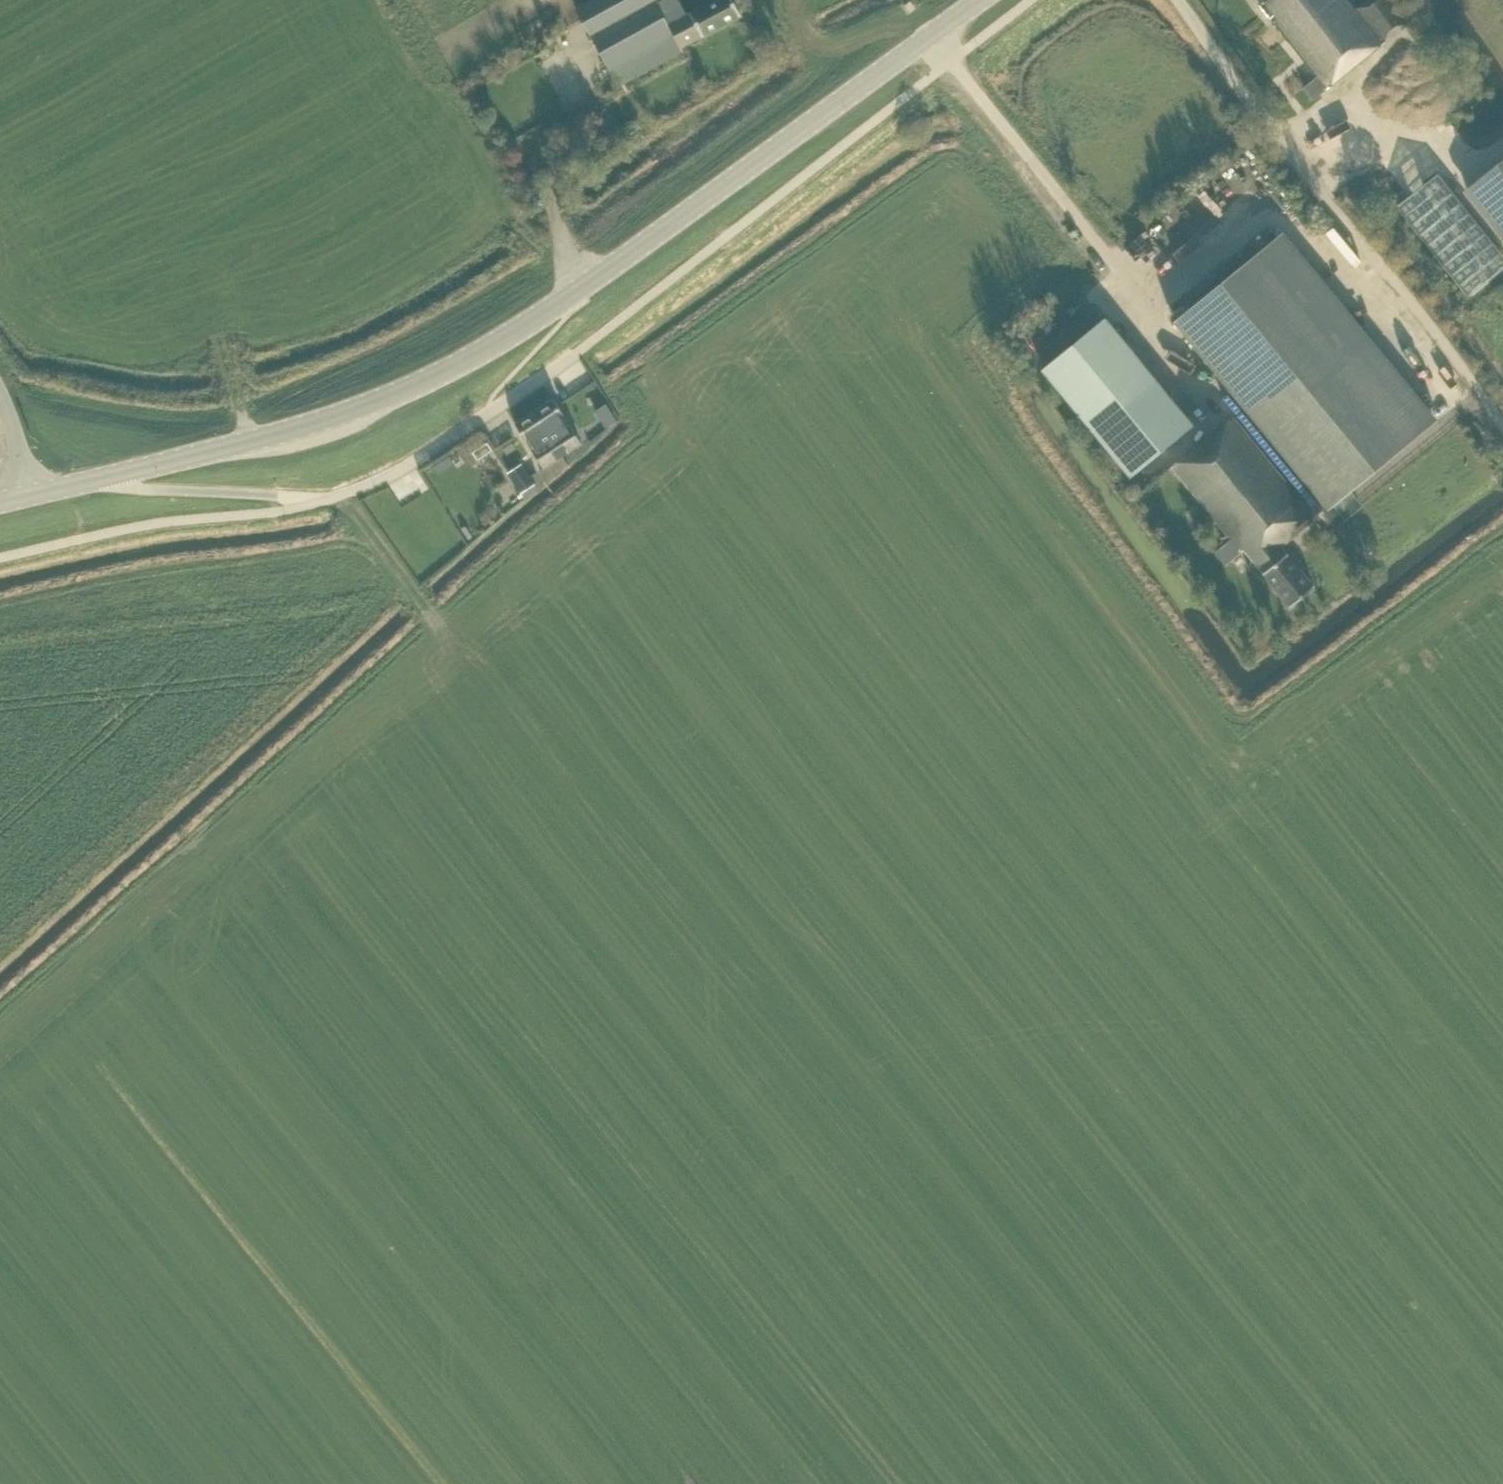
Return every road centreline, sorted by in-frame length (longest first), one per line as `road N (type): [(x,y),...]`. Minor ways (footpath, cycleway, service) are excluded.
road 1 (primary): [(110,481),(337,423),(476,362),(642,251),(987,0)]
road 2 (unclassified): [(331,498),(409,465),(563,363),(951,61)]
road 3 (unclassified): [(1502,425),(1178,0)]
road 4 (unclassified): [(331,498),(110,481)]
road 5 (track): [(341,494),(425,611)]

